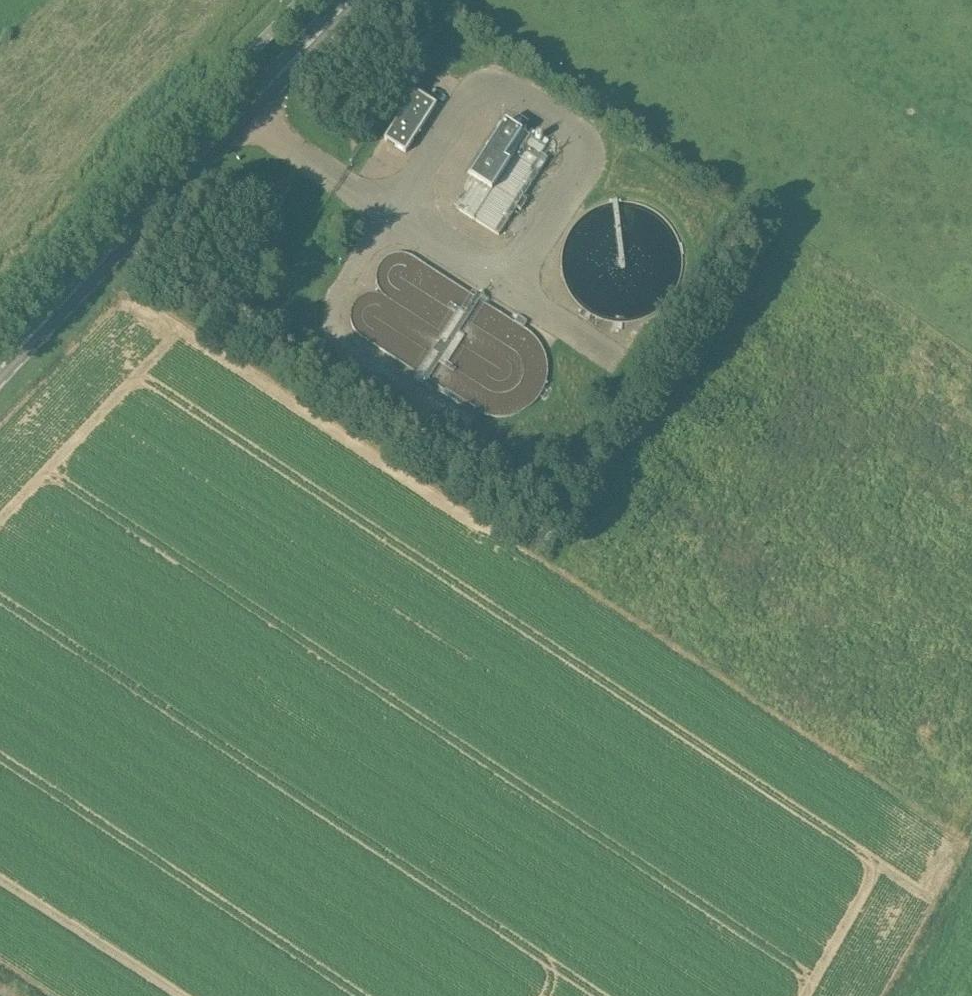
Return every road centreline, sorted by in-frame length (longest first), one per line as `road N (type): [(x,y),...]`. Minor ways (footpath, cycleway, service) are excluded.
road 1 (secondary): [(0,367),(347,0)]

